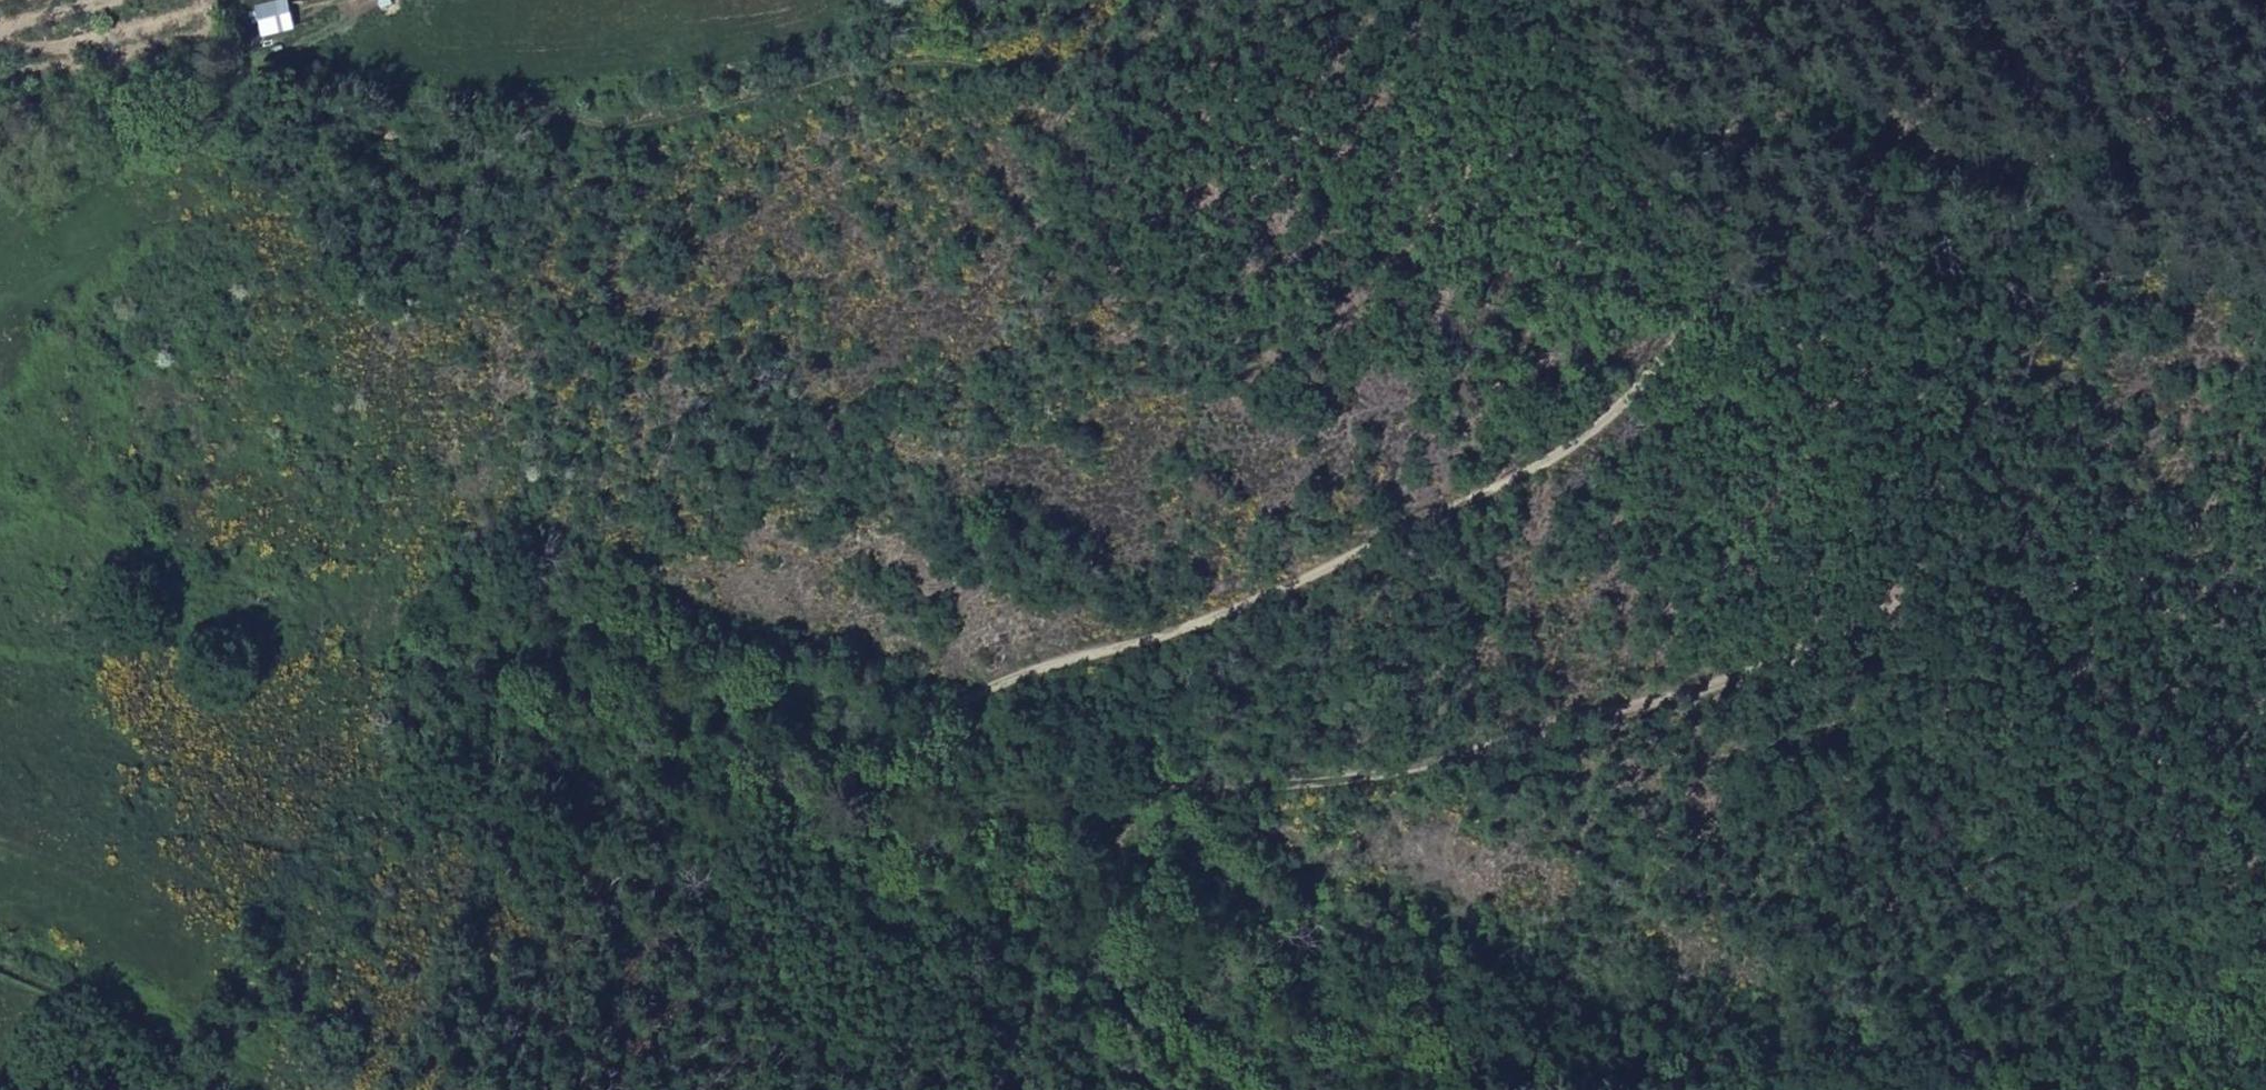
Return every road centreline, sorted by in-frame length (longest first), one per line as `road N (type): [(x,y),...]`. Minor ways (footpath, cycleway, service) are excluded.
road 1 (track): [(261,1089),(0,969)]
road 2 (track): [(2046,1089),(2050,1079),(2265,1045)]

